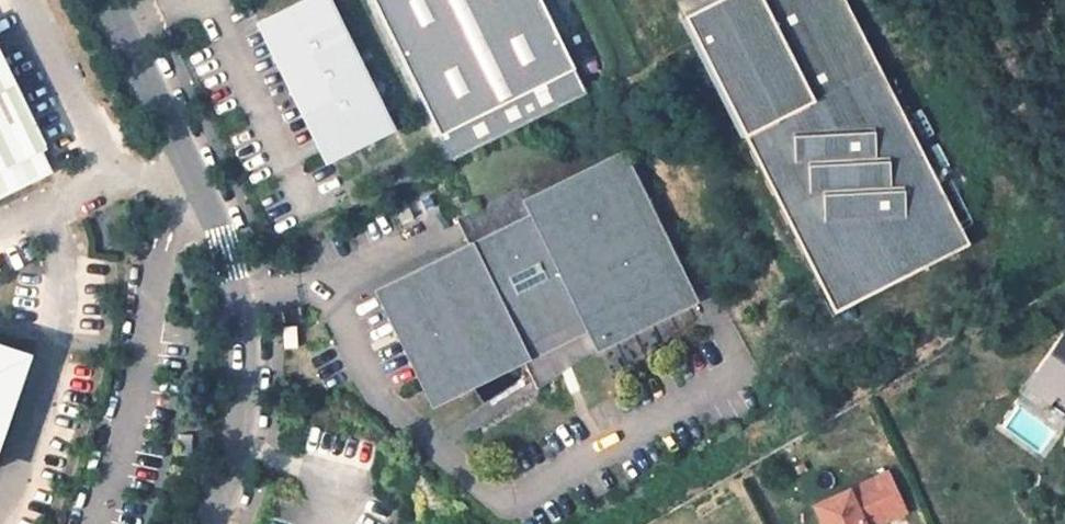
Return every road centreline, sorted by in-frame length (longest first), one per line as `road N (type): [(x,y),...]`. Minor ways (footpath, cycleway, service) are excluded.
road 1 (residential): [(206,523),(243,444),(237,293),(102,0)]

